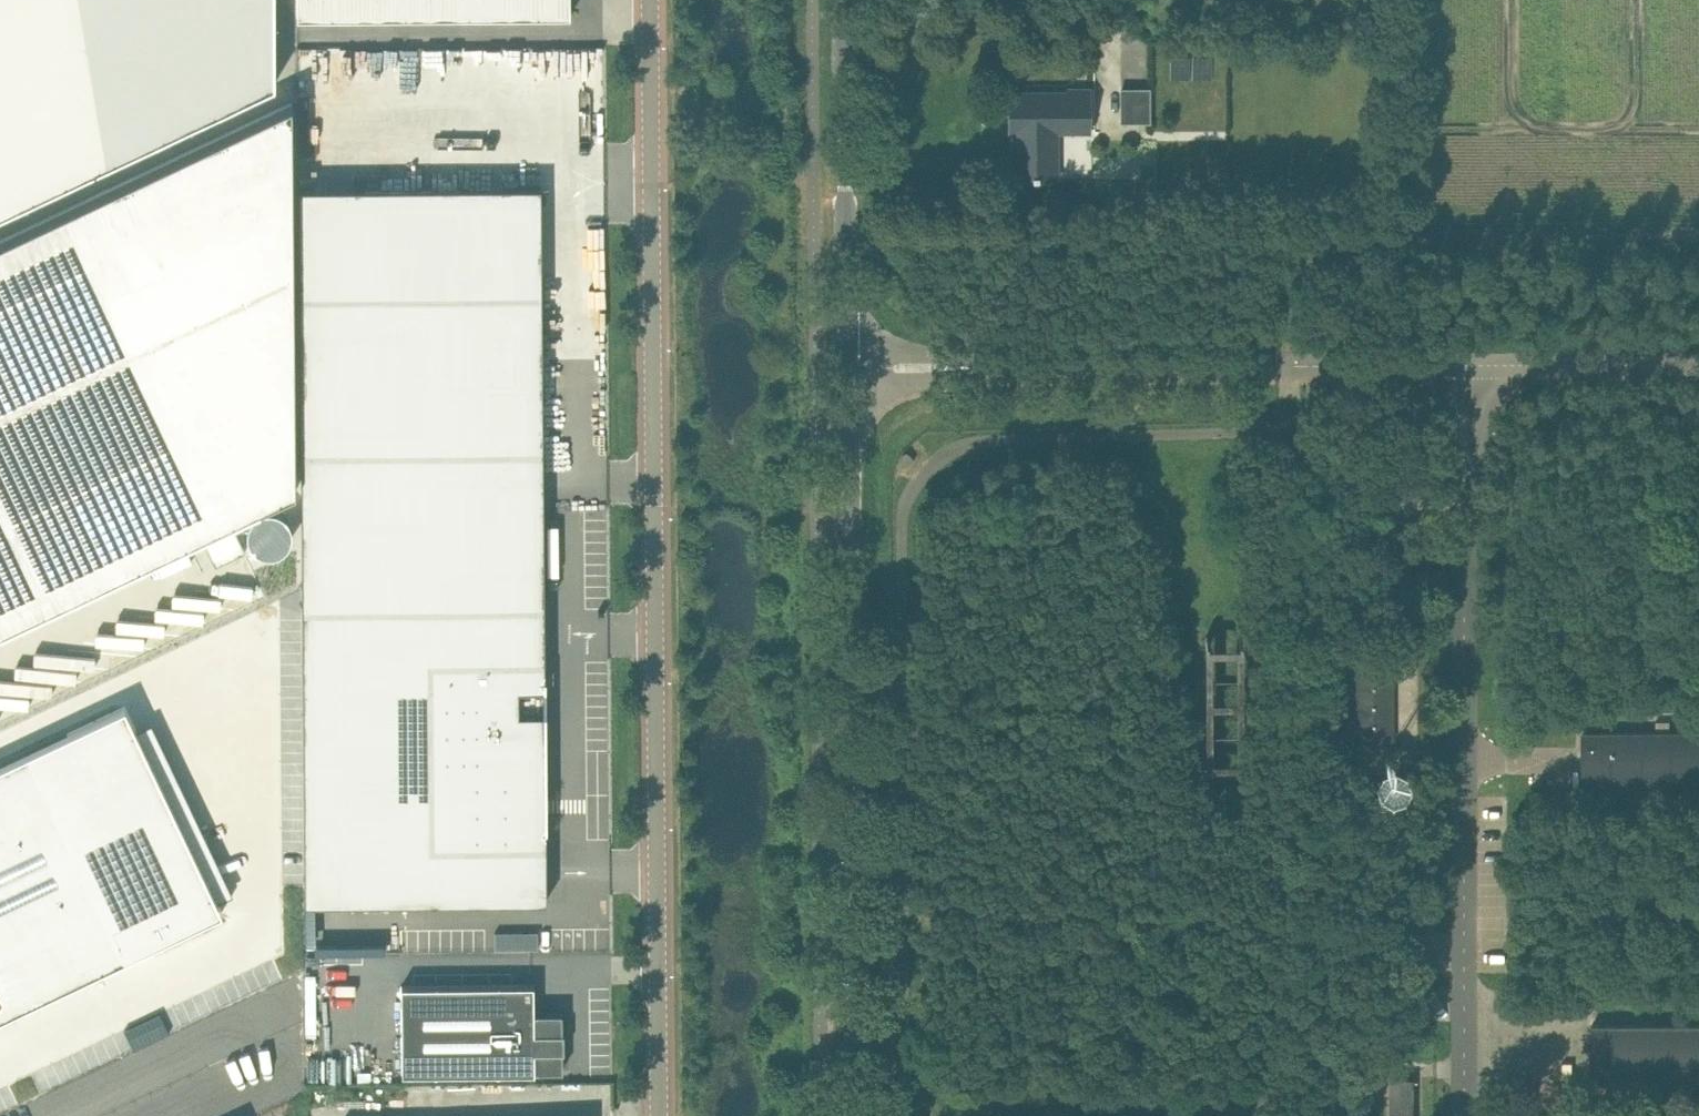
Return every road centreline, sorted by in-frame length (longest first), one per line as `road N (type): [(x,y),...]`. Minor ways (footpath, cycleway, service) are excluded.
road 1 (unclassified): [(659,1115),(650,0)]
road 2 (unclassified): [(843,369),(1698,364)]
road 3 (tertiary): [(850,1115),(843,369)]
road 4 (tertiary): [(843,369),(844,0)]

